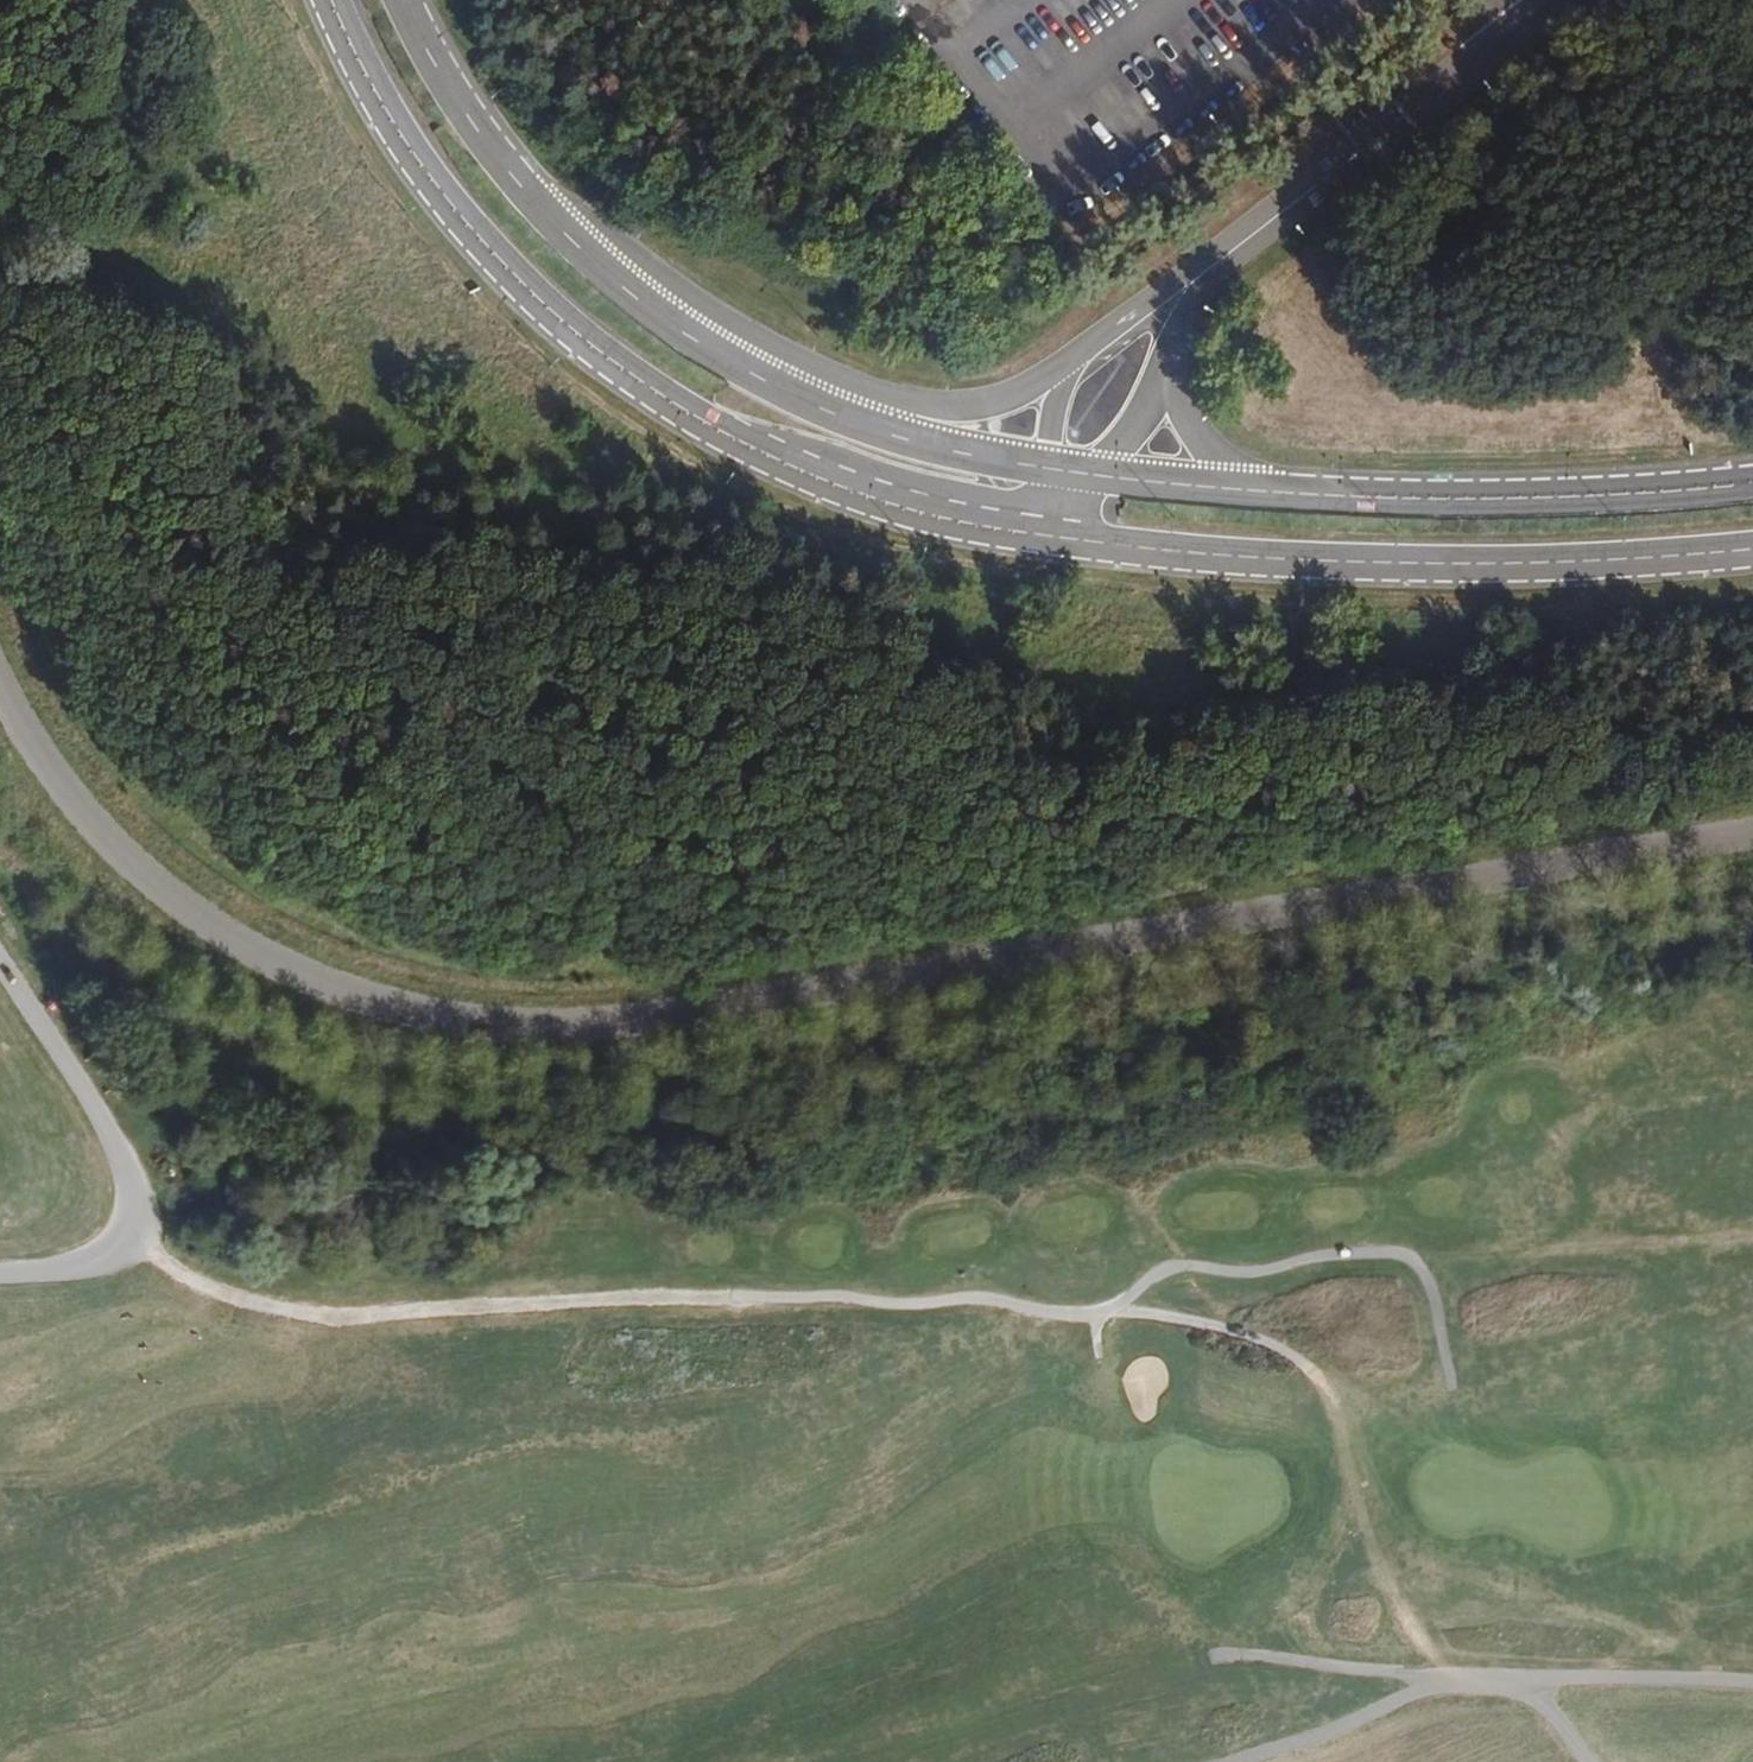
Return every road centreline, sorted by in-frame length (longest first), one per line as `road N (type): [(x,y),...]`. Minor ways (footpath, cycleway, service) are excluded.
road 1 (unclassified): [(1752,833),(688,1012),(492,1014),(344,984),(137,868),(0,695)]

